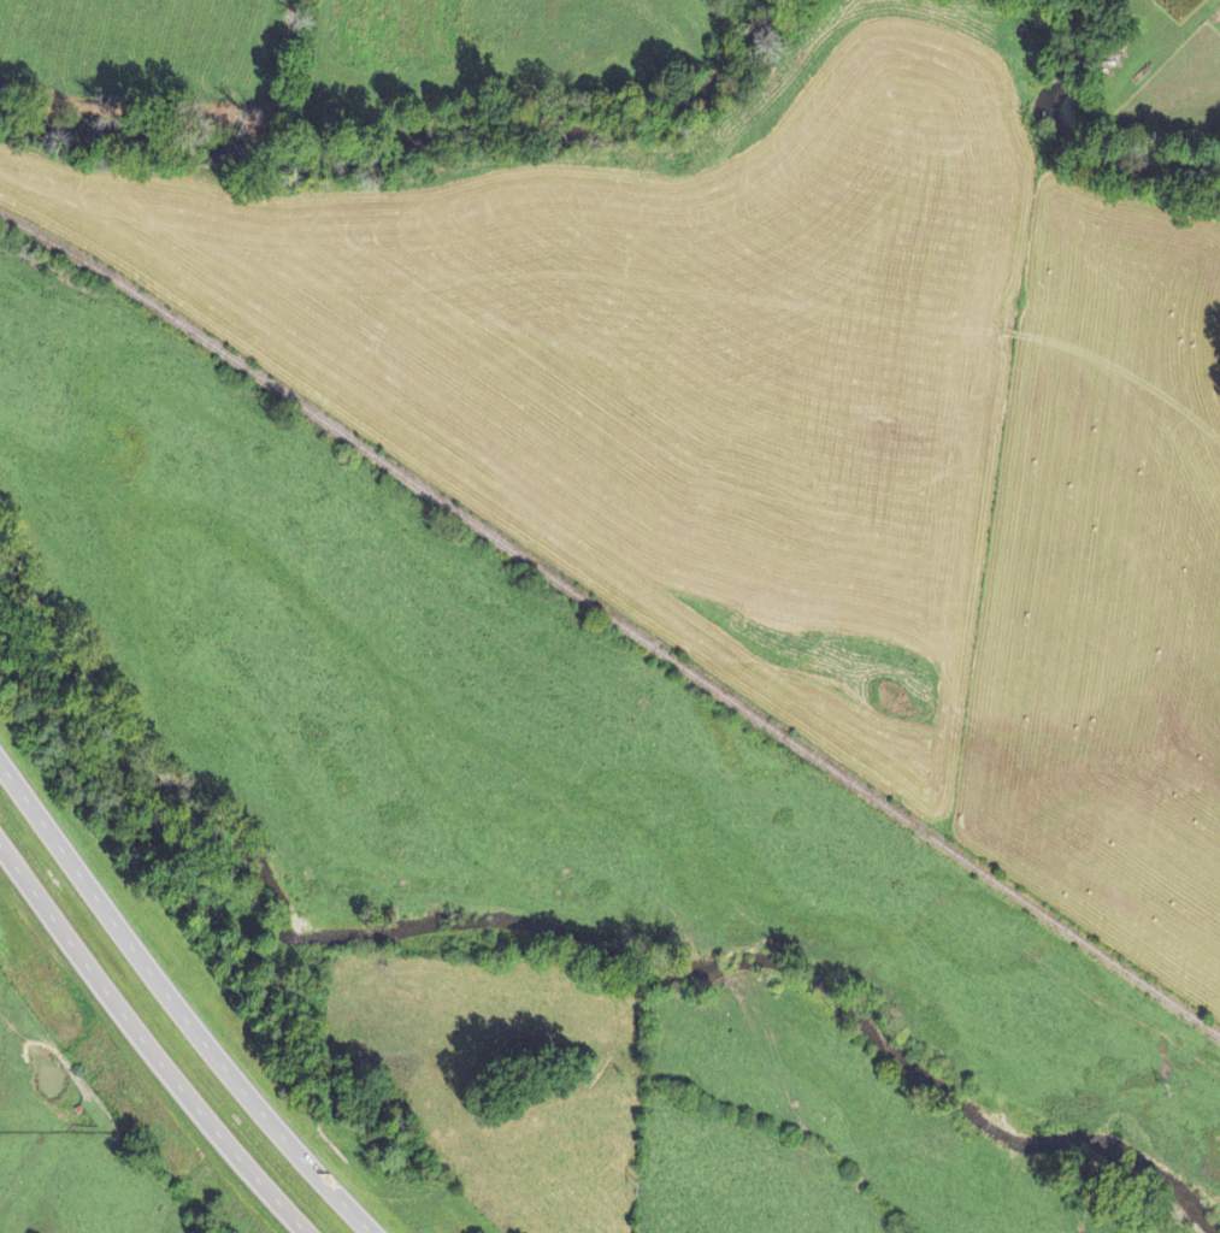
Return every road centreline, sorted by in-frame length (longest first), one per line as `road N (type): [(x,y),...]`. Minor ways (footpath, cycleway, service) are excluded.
road 1 (trunk): [(373,1232),(190,1026),(0,762)]
road 2 (trunk): [(0,845),(161,1064),(305,1232)]

